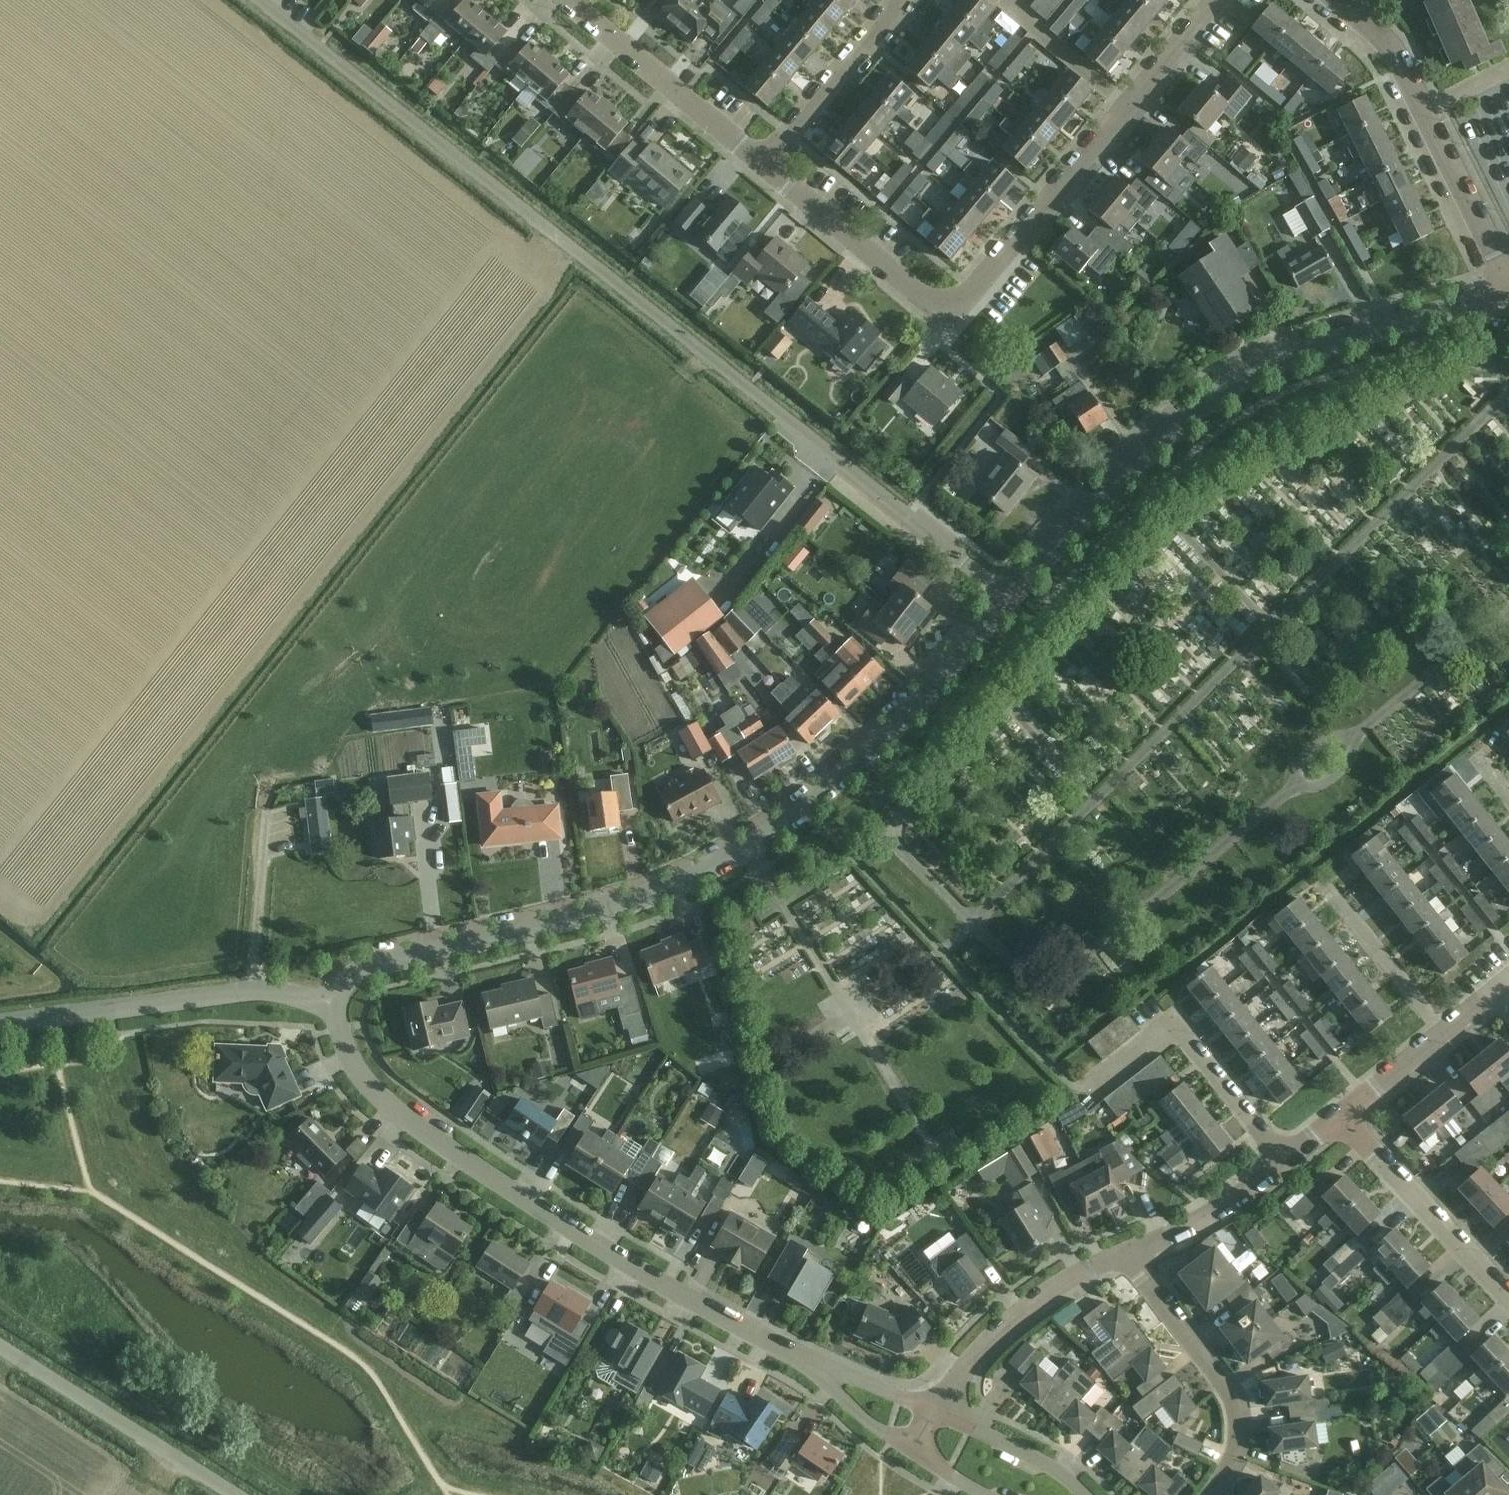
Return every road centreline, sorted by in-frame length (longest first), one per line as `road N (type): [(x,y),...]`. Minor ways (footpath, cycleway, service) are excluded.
road 1 (unclassified): [(1012,600),(252,0)]
road 2 (residential): [(1012,600),(896,726),(767,837),(639,899),(377,967),(330,997)]
road 3 (residential): [(330,997),(348,1050),(382,1096),(535,1207),(828,1375)]
road 4 (residential): [(1508,289),(1279,360),(1212,395),(1158,440),(1012,600)]
road 5 (residential): [(954,302),(974,290),(1216,0)]
road 6 (residential): [(1508,289),(1405,70),(1337,0)]
road 7 (residential): [(330,997),(255,988),(0,1022)]
road 8 (residential): [(1283,1160),(1174,1028),(1082,1095)]
road 9 (unclassified): [(239,1494),(0,1343)]
road 10 (residential): [(1206,1494),(1232,1456),(1229,1395),(1125,1254)]
road 11 (residential): [(762,162),(566,0)]
road 12 (residential): [(1125,1254),(1038,1300),(975,1355),(939,1407)]
road 13 (residential): [(1342,1114),(1508,1294)]
road 14 (residential): [(954,302),(920,292),(762,162)]
road 15 (residential): [(762,162),(894,0)]
road 16 (residential): [(1442,1034),(1322,884)]
road 17 (residential): [(1283,1160),(1212,1215),(1125,1254)]
road 18 (residential): [(1084,1494),(1054,1469),(939,1407)]
road 19 (residential): [(1442,1034),(1342,1114)]

